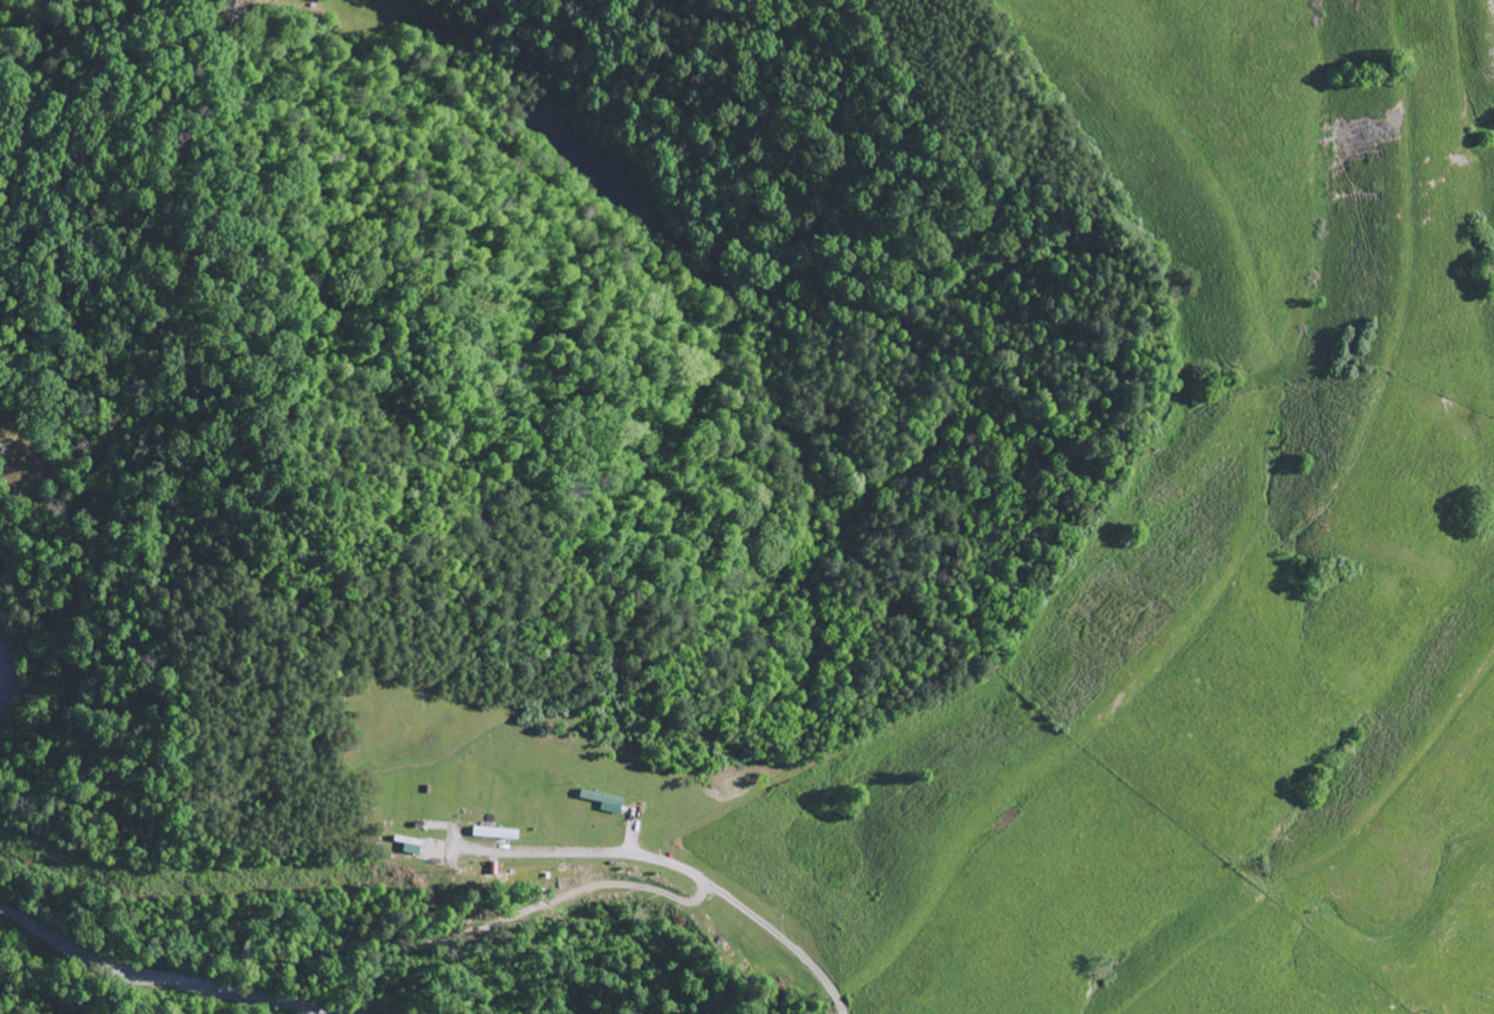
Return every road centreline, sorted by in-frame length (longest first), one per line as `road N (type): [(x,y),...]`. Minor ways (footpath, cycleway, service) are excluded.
road 1 (residential): [(845,1013),(807,960),(666,862),(454,848)]
road 2 (residential): [(0,904),(74,950),(130,971),(351,1013)]

